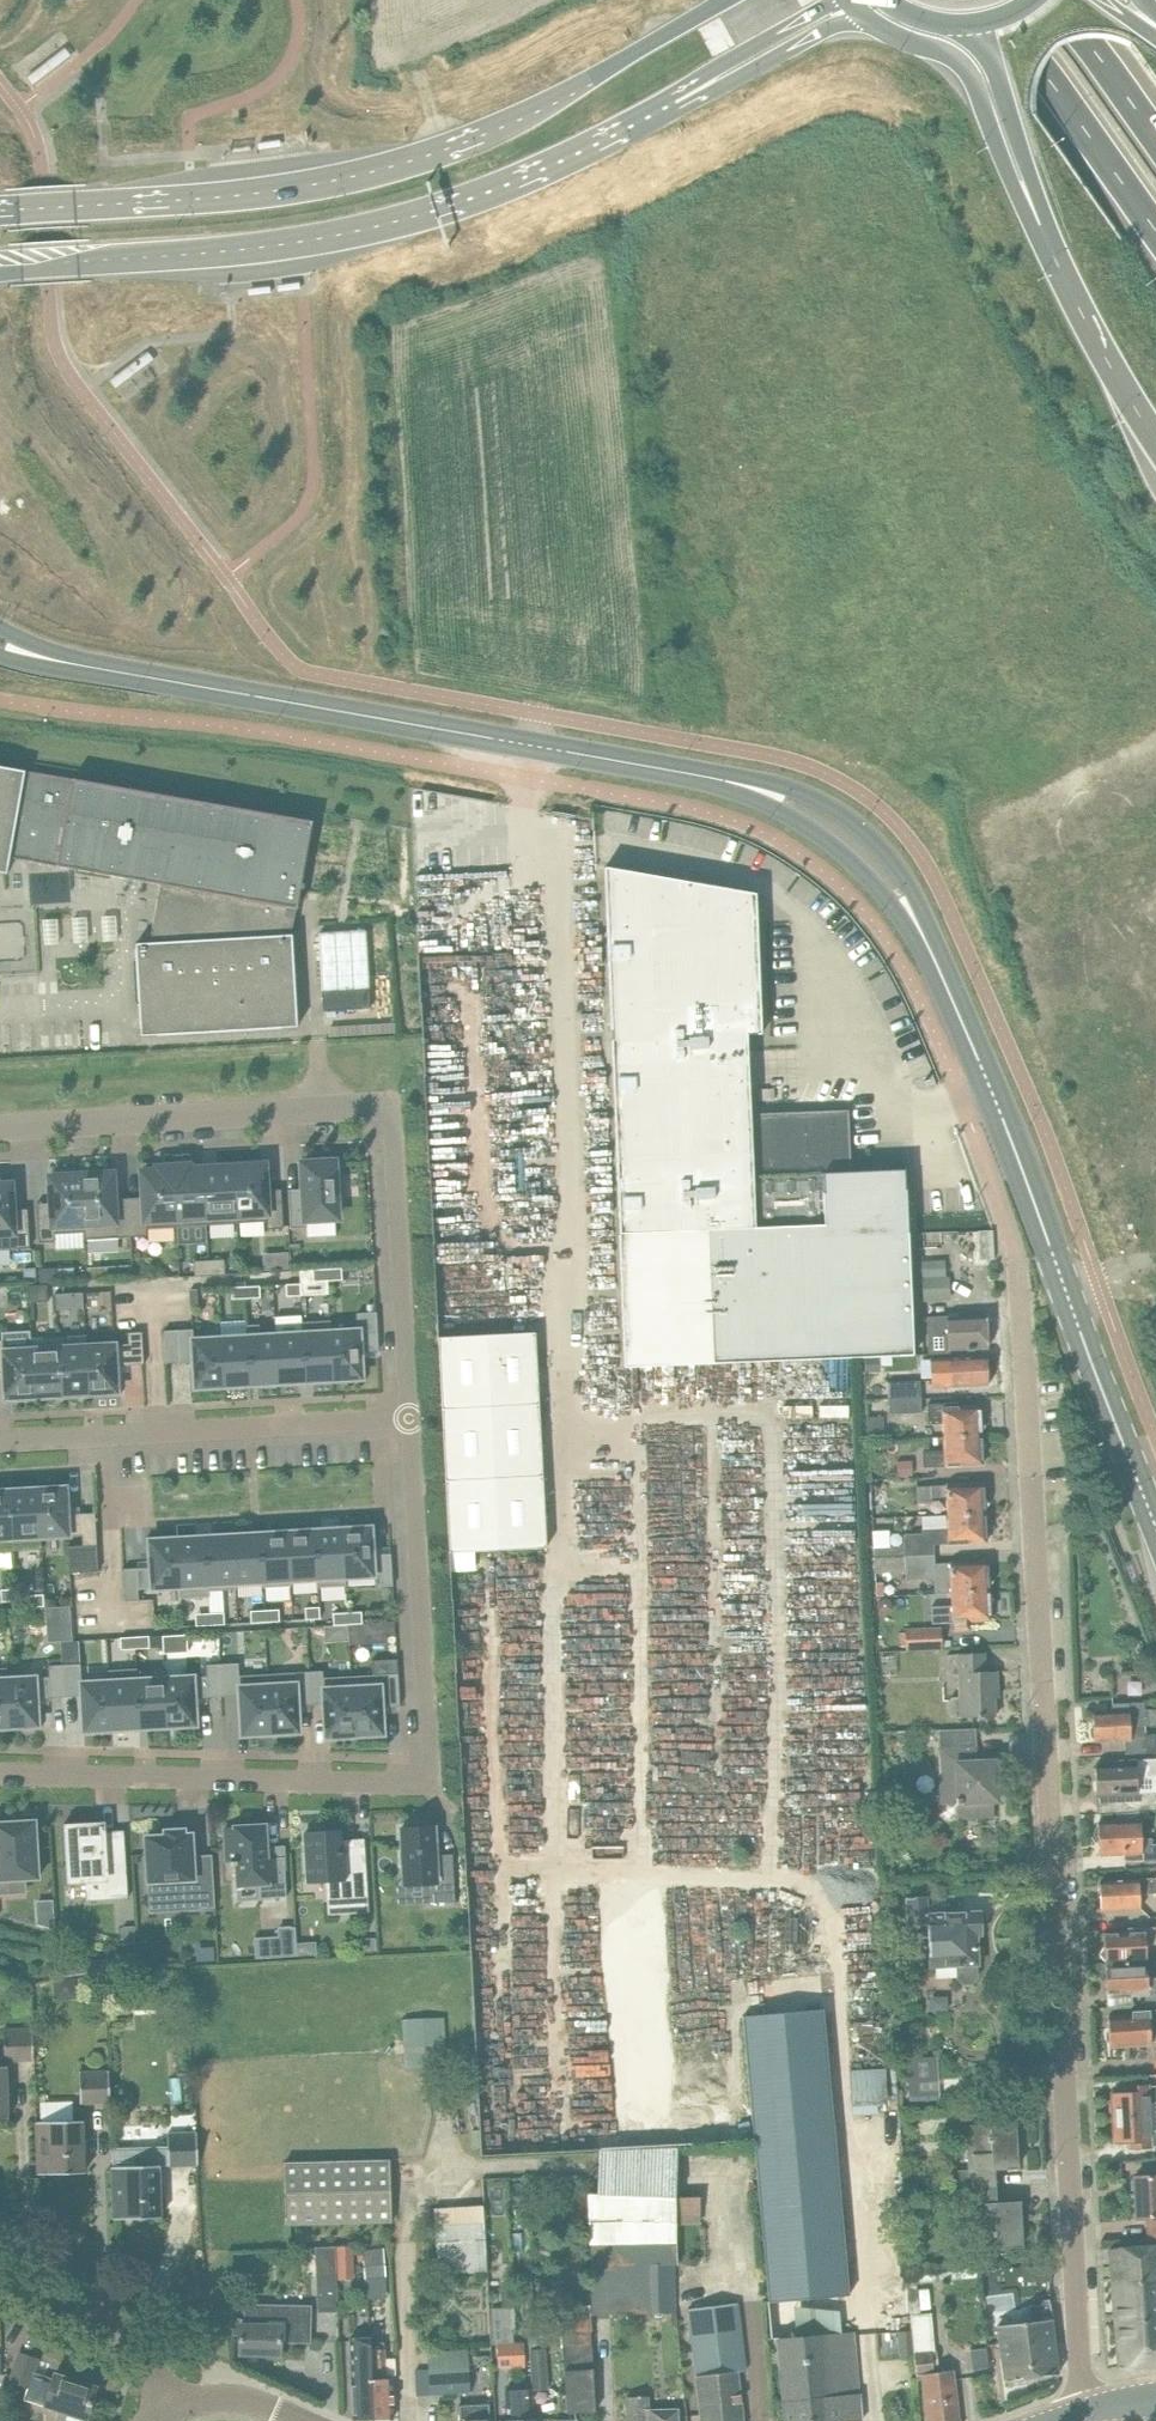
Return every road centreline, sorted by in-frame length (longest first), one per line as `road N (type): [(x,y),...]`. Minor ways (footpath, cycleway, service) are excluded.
road 1 (residential): [(1088,2410),(1019,1294)]
road 2 (tertiary): [(726,0),(452,147),(318,186),(0,210)]
road 3 (tertiary): [(750,787),(46,659)]
road 4 (tertiary): [(0,274),(338,236),(458,204),(664,107)]
road 5 (tertiary): [(1155,1523),(990,1088),(914,914)]
road 6 (residential): [(427,1778),(415,1784),(0,1774)]
road 7 (residential): [(0,1441),(409,1417)]
road 8 (residential): [(0,1127),(385,1108)]
road 9 (unclassified): [(409,1417),(427,1778)]
road 10 (unclassified): [(385,1108),(393,1119),(409,1417)]
road 11 (trunk): [(995,0),(1155,228)]
road 12 (trunk): [(1040,223),(1092,333),(1155,440)]
road 13 (tertiary): [(664,107),(680,107),(819,32),(873,22)]
road 14 (trunk): [(954,22),(978,33),(992,56),(1040,223)]
road 15 (tertiary): [(914,914),(904,879),(868,831),(795,788),(750,787)]
road 16 (unclassified): [(182,2403),(134,2348),(0,2282)]
road 17 (tertiary): [(664,107),(673,93),(842,0)]
road 18 (tertiary): [(750,787),(842,848),(914,914)]
road 19 (trunk): [(943,51),(966,69),(1014,184),(1040,223)]
road 20 (trunk): [(1155,135),(1060,0)]
road 21 (tertiary): [(295,2420),(246,2397),(182,2403)]

